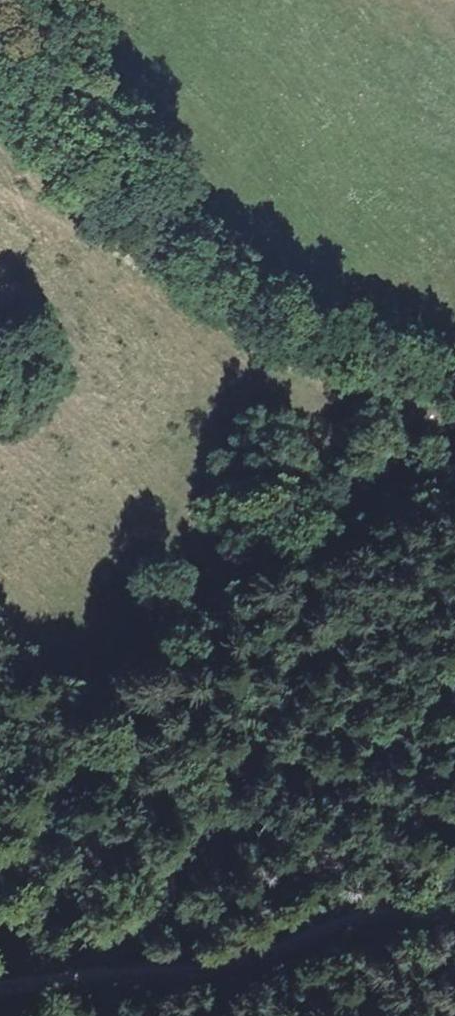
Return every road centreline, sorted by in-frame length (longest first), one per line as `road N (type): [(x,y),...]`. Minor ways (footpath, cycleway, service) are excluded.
road 1 (track): [(454,391),(312,346),(225,264),(76,153),(0,49)]
road 2 (track): [(454,917),(361,917),(265,958),(198,973),(0,989)]

